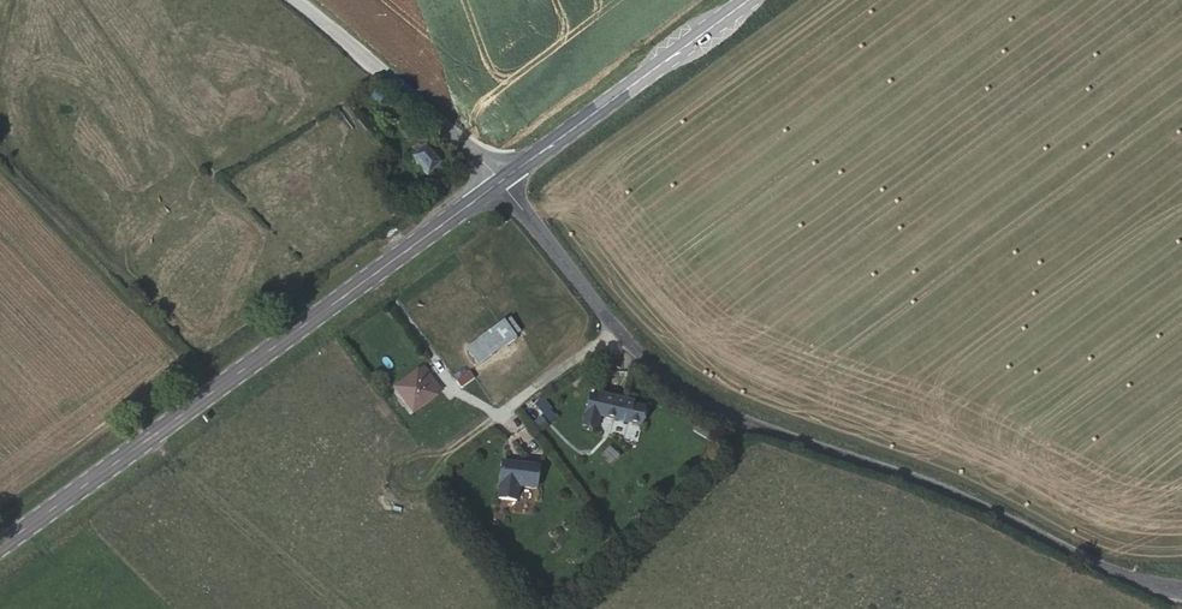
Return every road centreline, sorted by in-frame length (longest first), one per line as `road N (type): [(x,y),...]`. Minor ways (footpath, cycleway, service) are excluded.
road 1 (tertiary): [(1181,590),(1150,586),(956,496),(678,385),(616,329),(499,183)]
road 2 (secondary): [(499,183),(0,544)]
road 3 (secondary): [(748,0),(499,183)]
road 4 (tertiary): [(499,183),(473,151),(296,0)]

